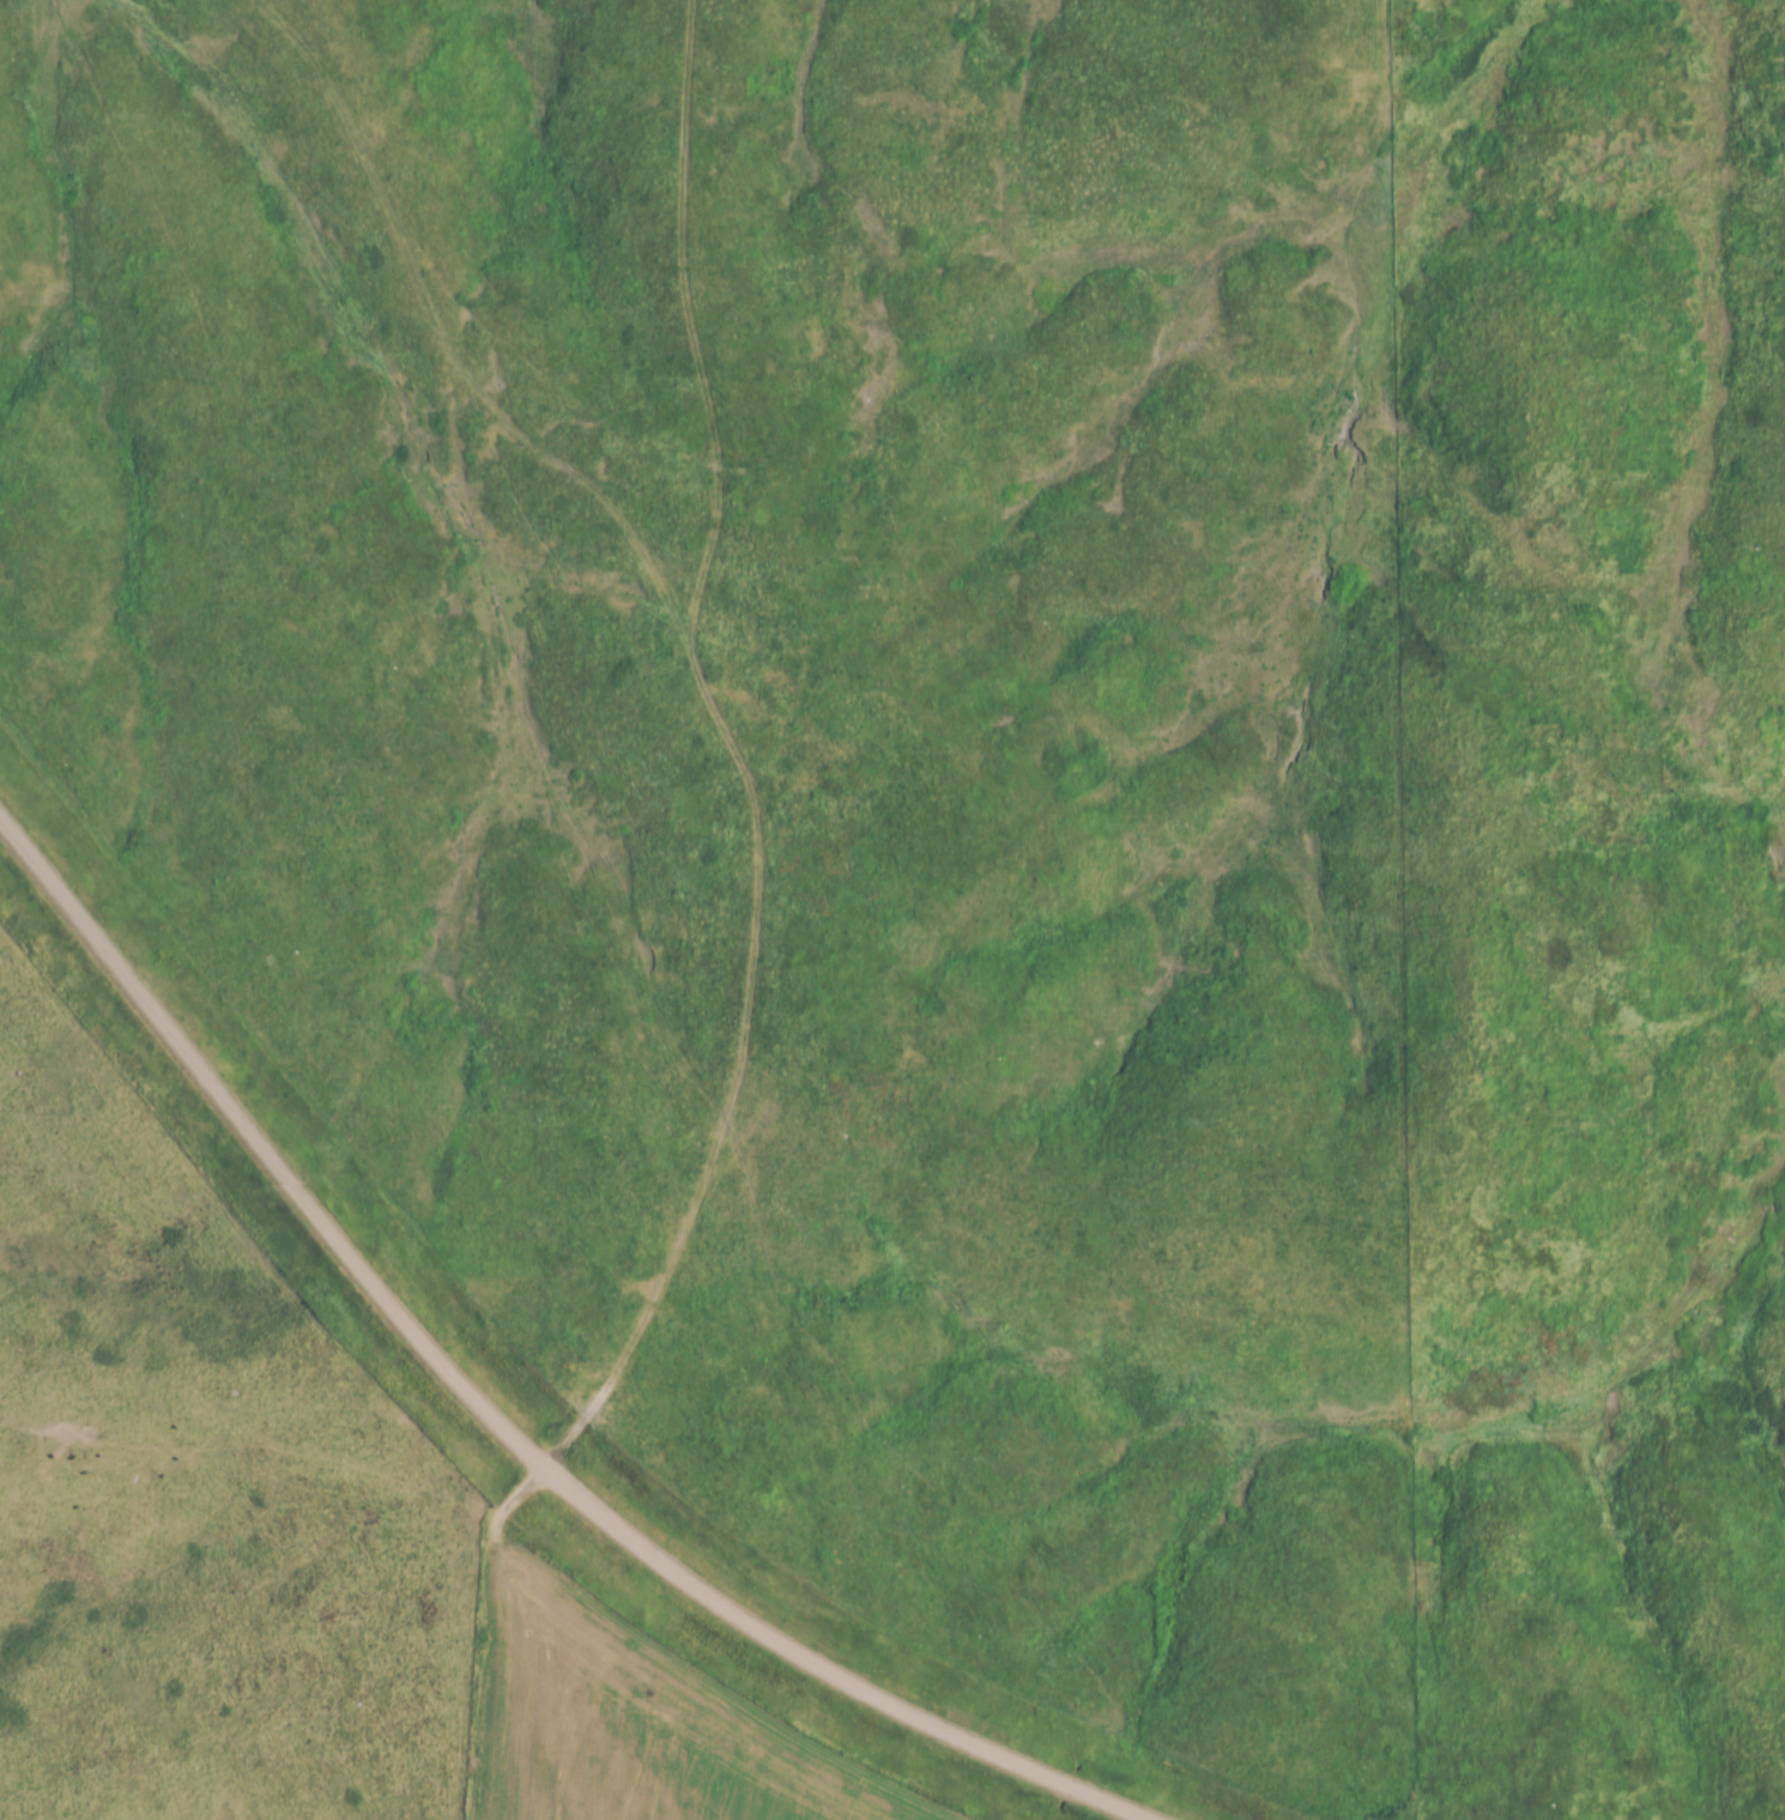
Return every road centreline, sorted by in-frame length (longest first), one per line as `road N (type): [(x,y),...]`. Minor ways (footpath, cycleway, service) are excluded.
road 1 (residential): [(0,830),(398,1316),(500,1426),(688,1582),(945,1734),(1148,1819)]

